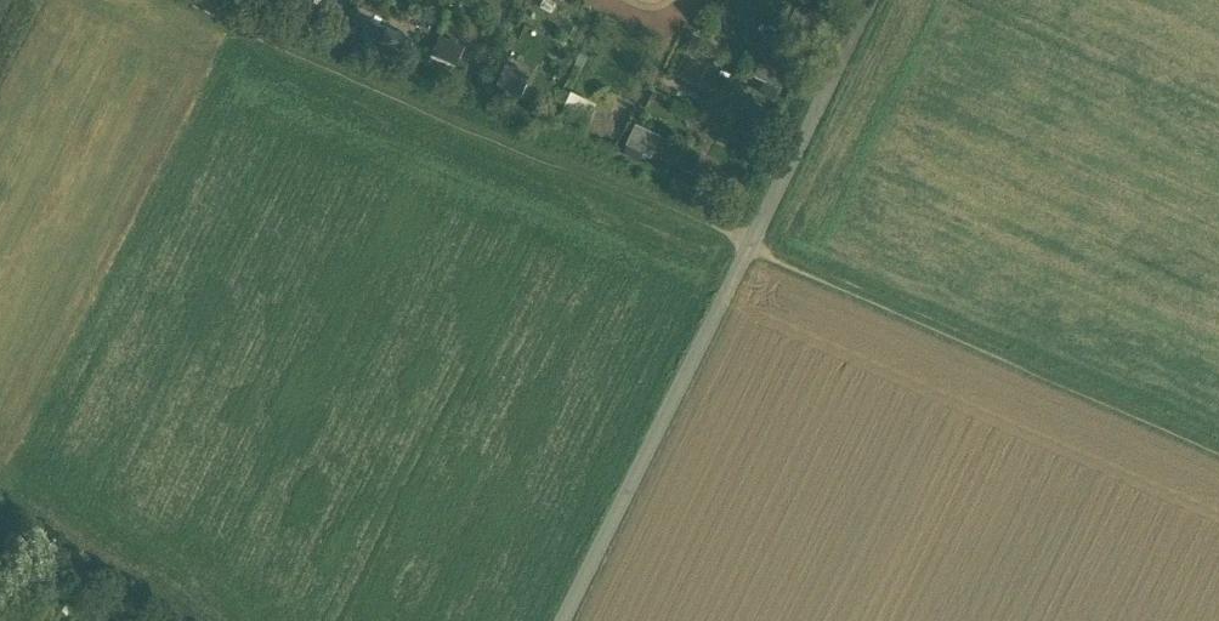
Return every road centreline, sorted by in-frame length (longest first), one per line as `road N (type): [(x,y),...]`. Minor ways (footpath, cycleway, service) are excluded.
road 1 (residential): [(564,620),(871,0)]

